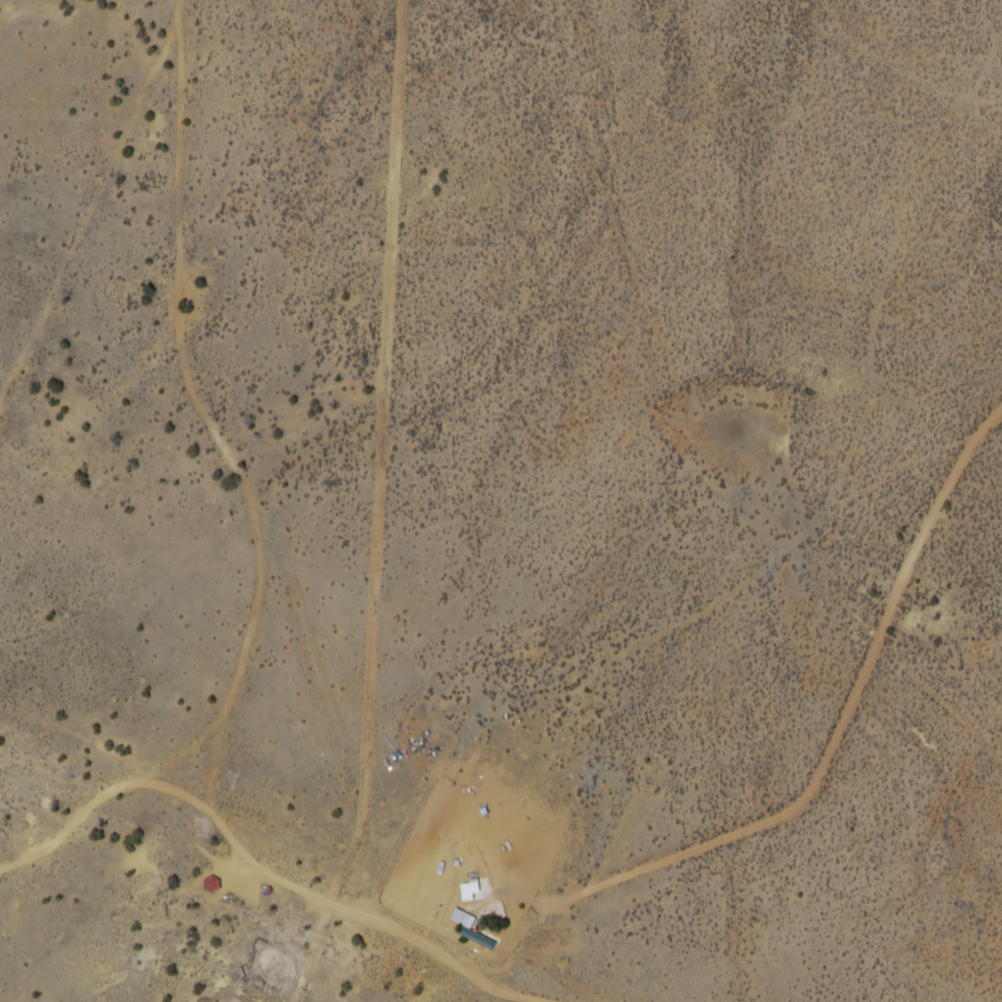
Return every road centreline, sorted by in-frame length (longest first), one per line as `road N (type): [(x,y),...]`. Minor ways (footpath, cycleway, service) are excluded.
road 1 (track): [(0,866),(50,845),(110,791),(156,773),(227,707),(257,596),(259,535),(247,490),(193,395),(176,341),(178,0)]
road 2 (track): [(544,1001),(503,992),(404,933),(243,862),(211,814),(205,778),(227,707)]

